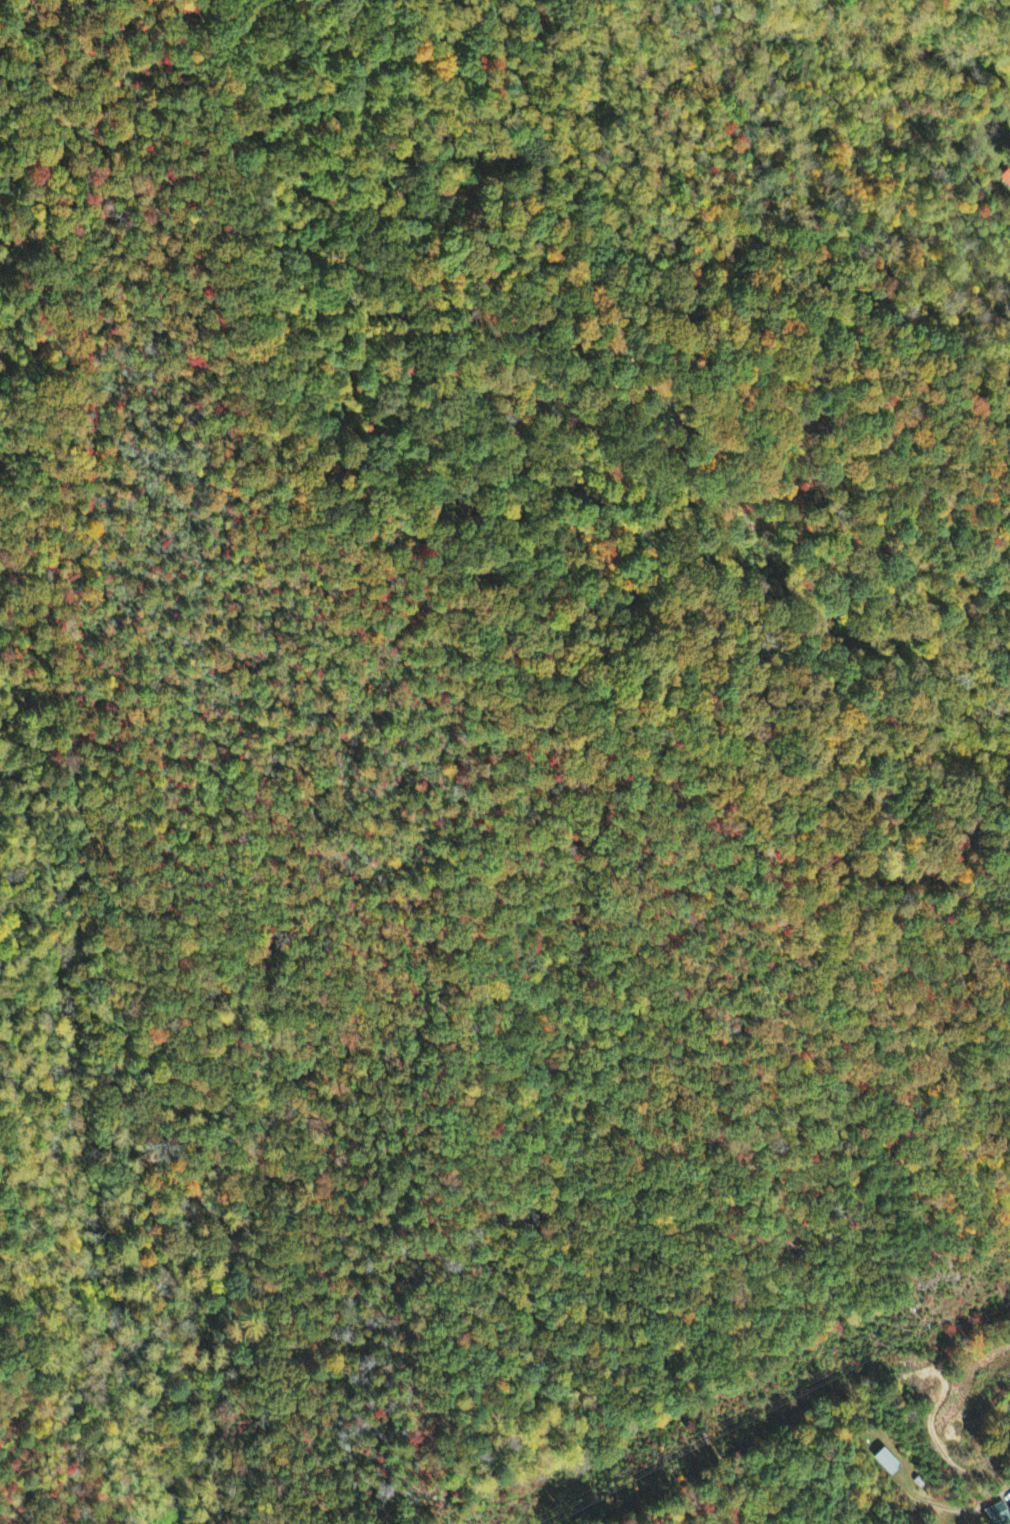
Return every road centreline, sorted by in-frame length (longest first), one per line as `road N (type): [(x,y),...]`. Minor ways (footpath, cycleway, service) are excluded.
road 1 (residential): [(892,1479),(910,1501),(954,1508),(996,1495),(1009,1480)]

